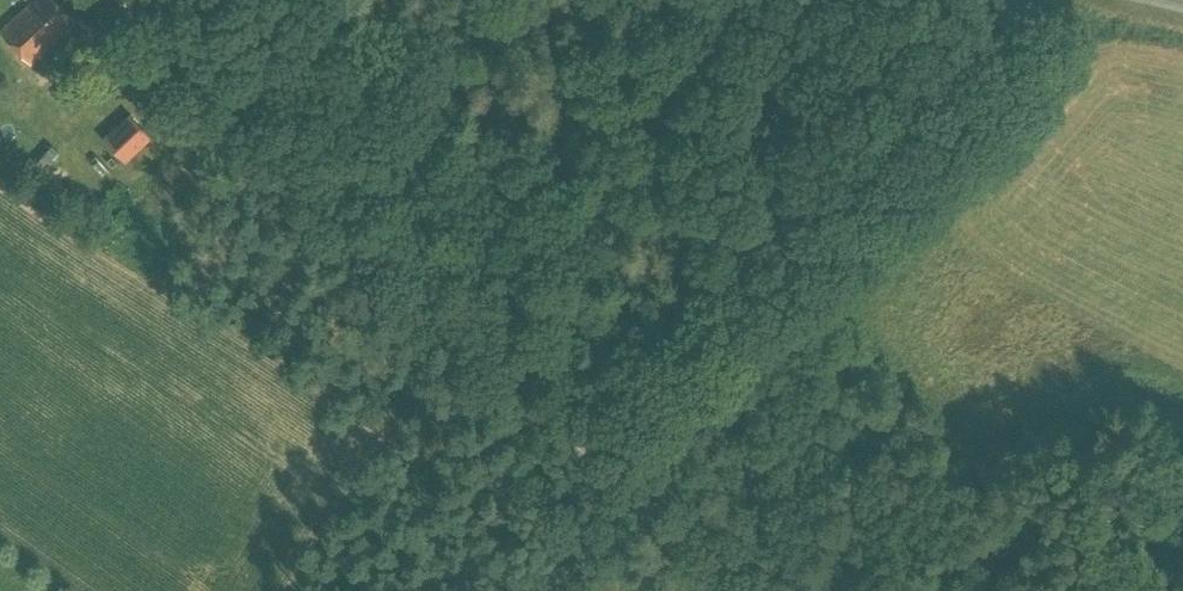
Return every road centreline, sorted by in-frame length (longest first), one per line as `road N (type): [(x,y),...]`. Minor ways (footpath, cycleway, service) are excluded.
road 1 (unclassified): [(719,590),(163,0)]

